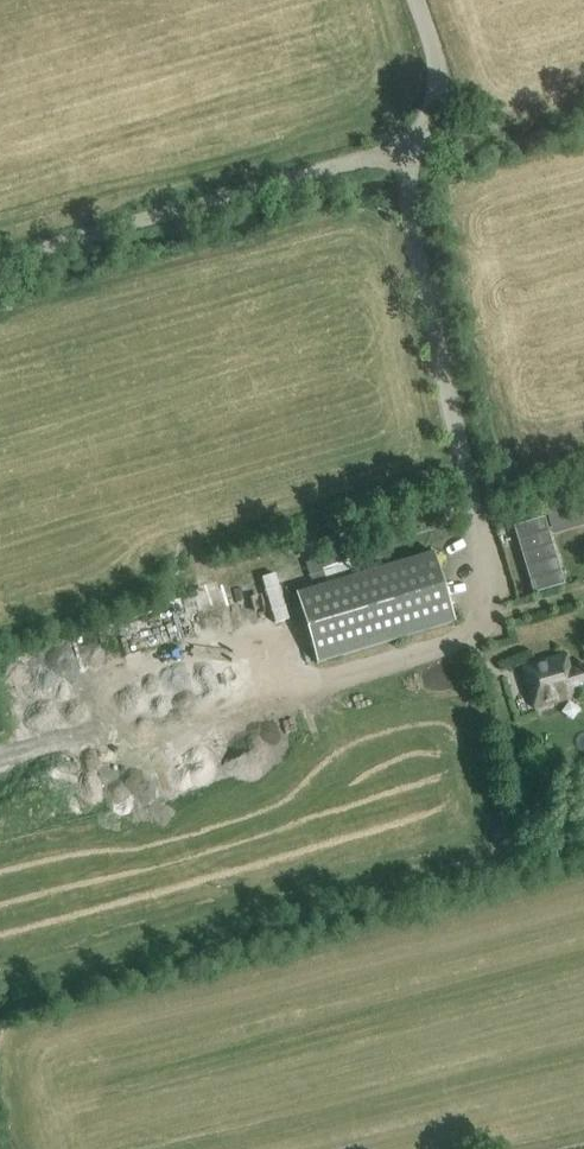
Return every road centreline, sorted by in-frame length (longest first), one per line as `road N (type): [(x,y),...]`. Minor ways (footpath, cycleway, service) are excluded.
road 1 (track): [(0,257),(407,144),(433,113),(437,73),(413,0)]
road 2 (track): [(407,144),(408,211),(485,572)]

